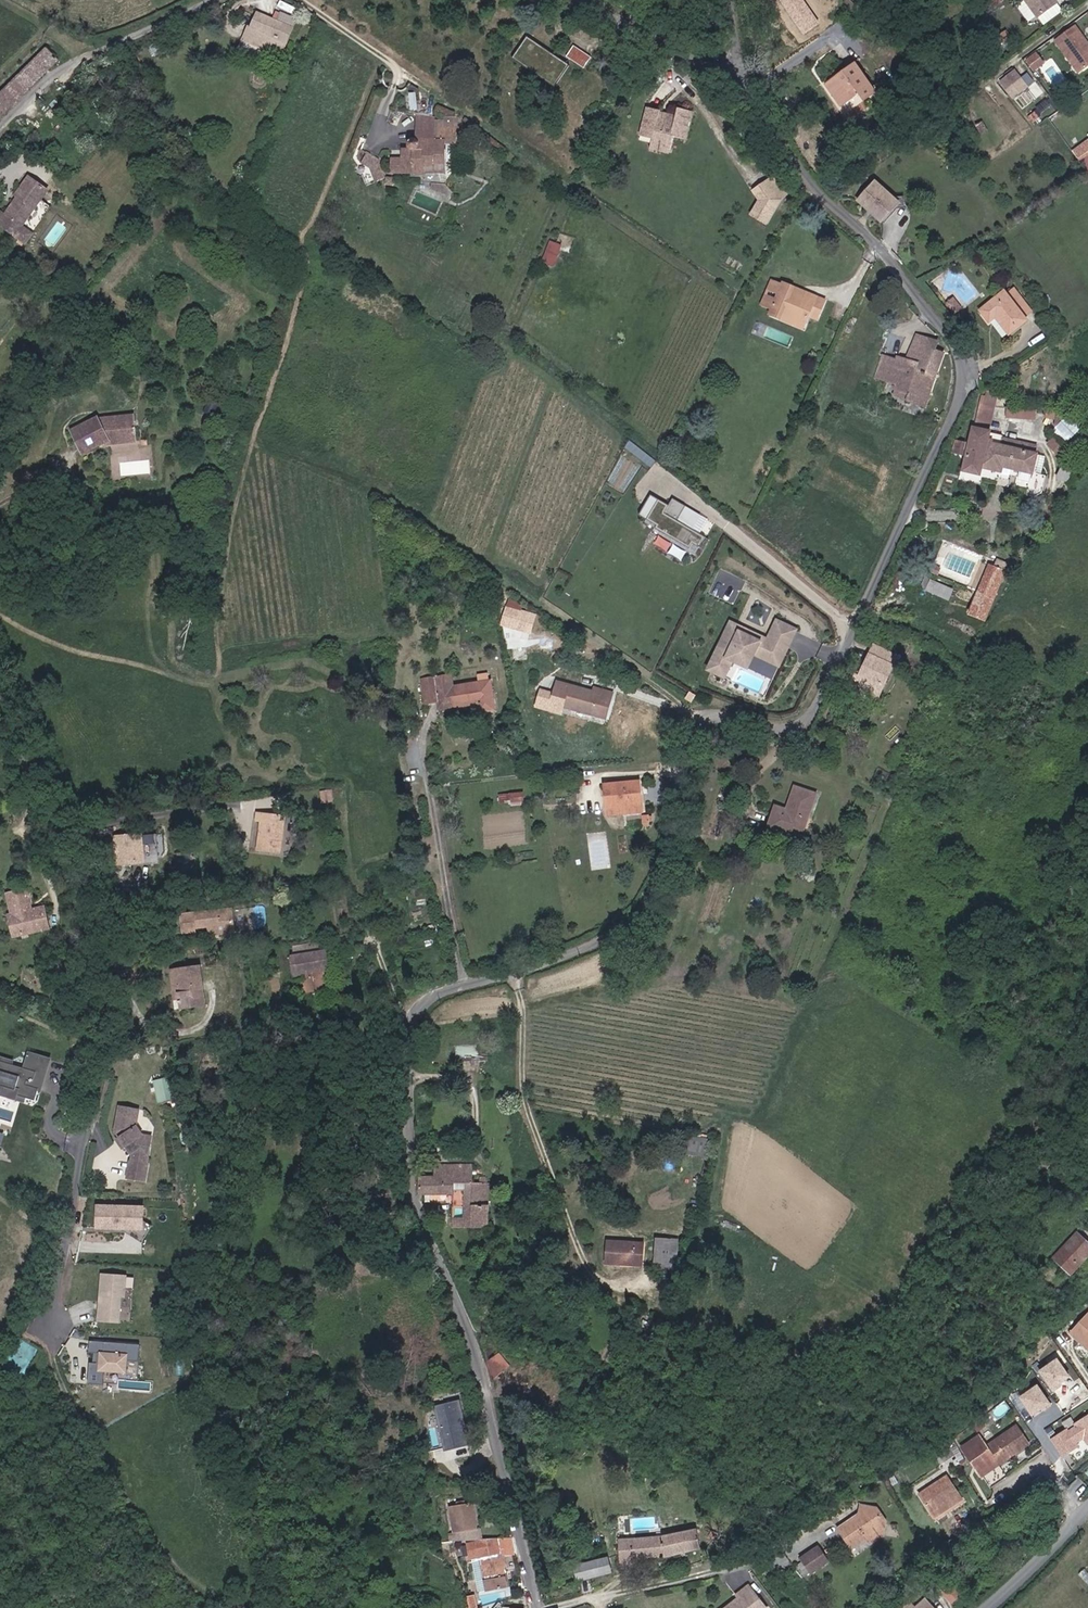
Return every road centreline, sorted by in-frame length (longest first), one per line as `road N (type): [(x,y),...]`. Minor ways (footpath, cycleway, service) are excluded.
road 1 (unclassified): [(533,1607),(460,1308),(420,1244),(407,1159),(409,1023),(431,997),(577,950),(660,902),(693,742),(710,733),(804,725),(962,387),(958,346),(898,266),(807,175),(734,79)]
road 2 (track): [(233,1607),(185,1586),(127,1538),(77,1445),(30,1324),(82,1154)]
road 3 (unclassified): [(0,709),(83,849),(148,927),(125,978),(144,1030),(103,1058),(82,1154)]
road 4 (unclassified): [(0,125),(62,67),(208,0)]
road 5 (unclassified): [(586,0),(734,79)]
road 6 (unclassified): [(985,1607),(1087,1506)]

